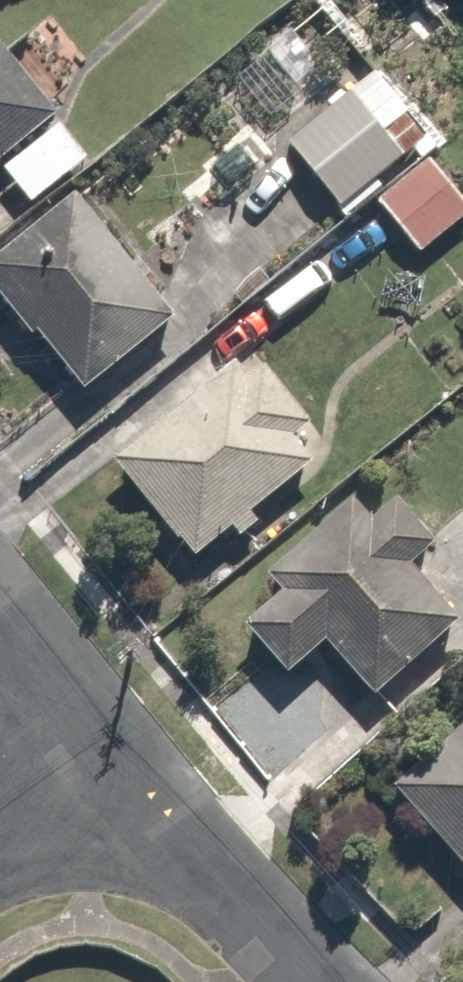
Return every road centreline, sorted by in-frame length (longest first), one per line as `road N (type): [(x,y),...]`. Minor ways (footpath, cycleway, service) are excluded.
road 1 (residential): [(315,981),(102,764)]
road 2 (residential): [(102,764),(0,636)]
road 3 (residential): [(0,842),(102,764)]

